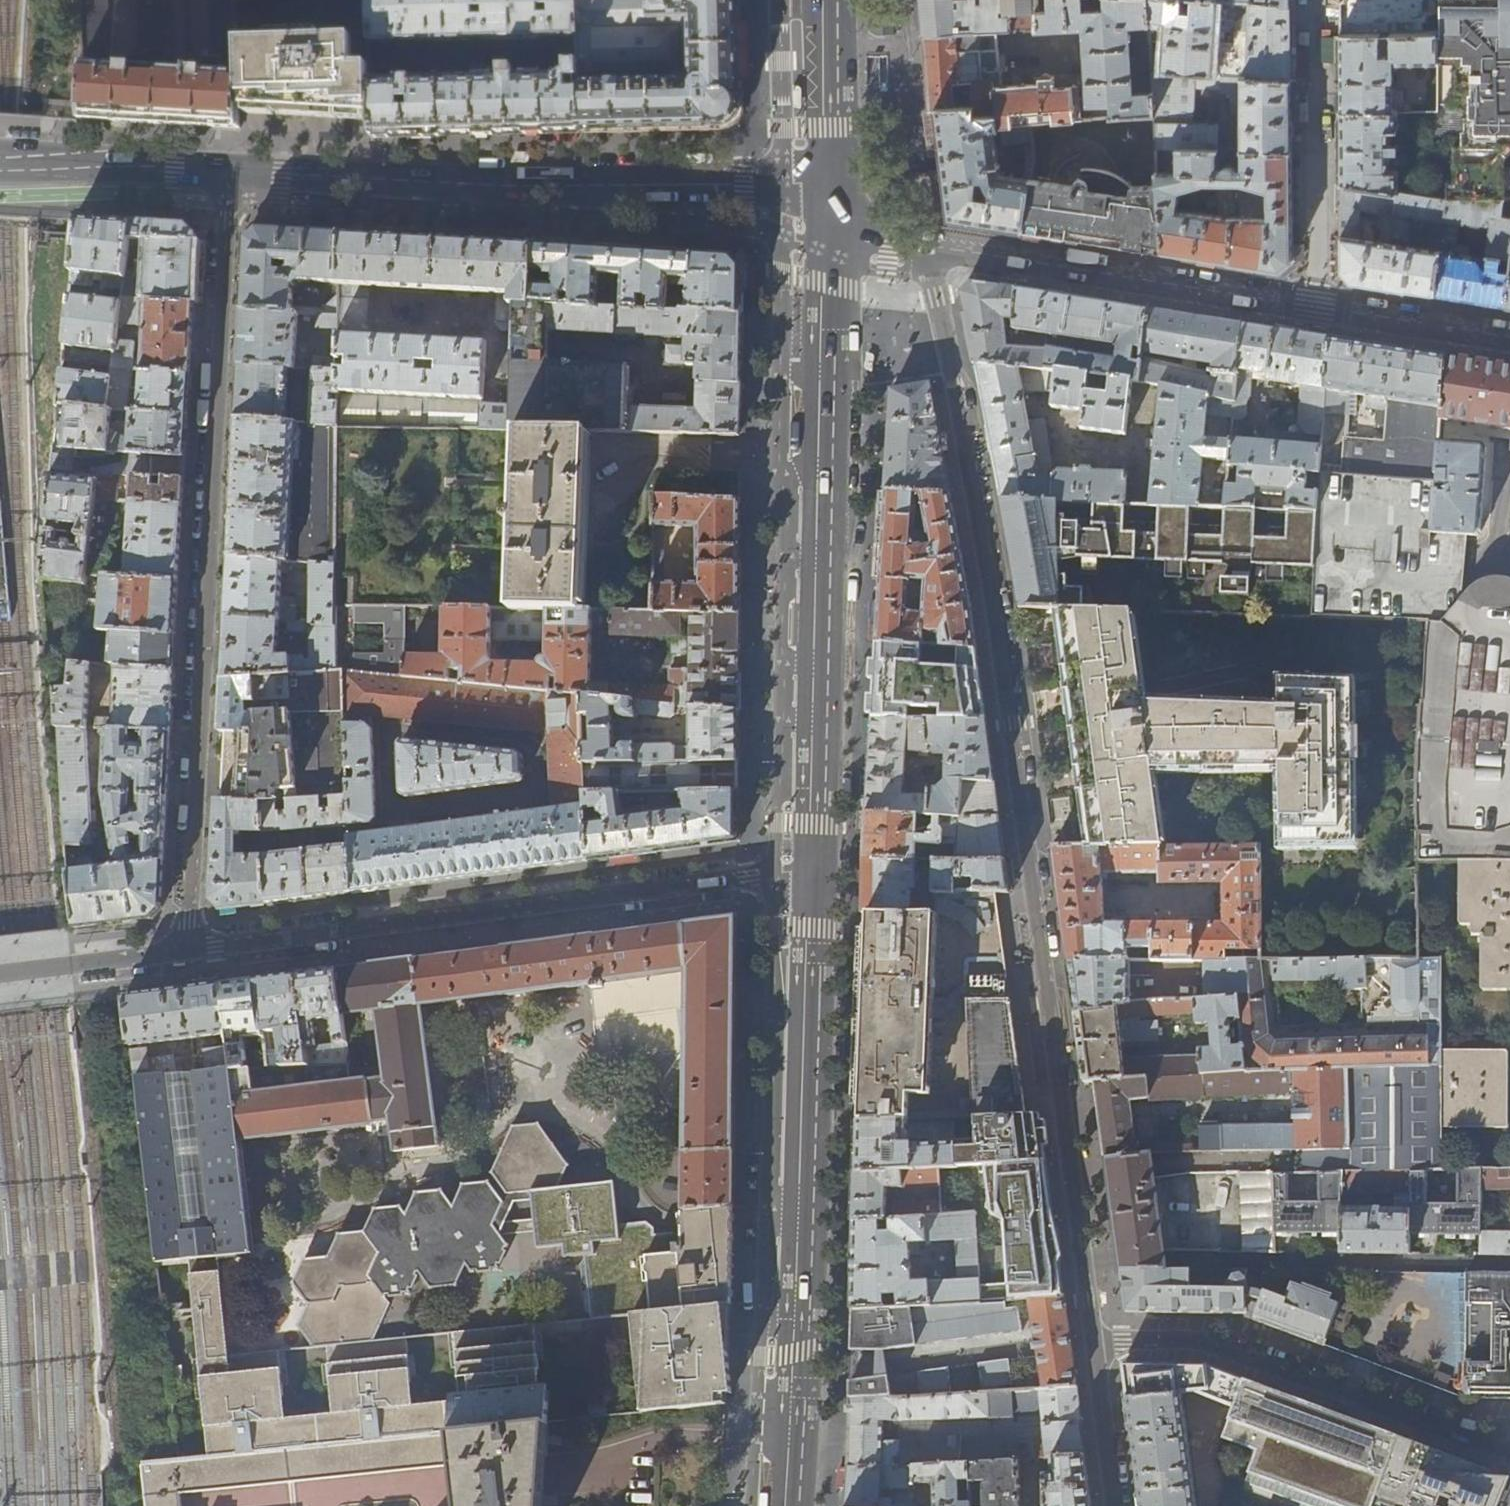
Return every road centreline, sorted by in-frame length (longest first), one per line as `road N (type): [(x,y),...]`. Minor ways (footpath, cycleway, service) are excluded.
road 1 (residential): [(927,246),(993,594),(1114,1505)]
road 2 (residential): [(227,170),(187,951)]
road 3 (primary): [(815,870),(834,204)]
road 4 (primary): [(791,1505),(815,870)]
road 5 (tertiary): [(187,951),(815,870)]
road 6 (secondary): [(834,204),(743,188),(512,189),(227,170)]
road 7 (tertiary): [(927,246),(1509,339)]
road 8 (secondary): [(227,170),(0,163)]
road 9 (primary): [(834,204),(831,0)]
road 10 (tertiary): [(0,975),(187,951)]

